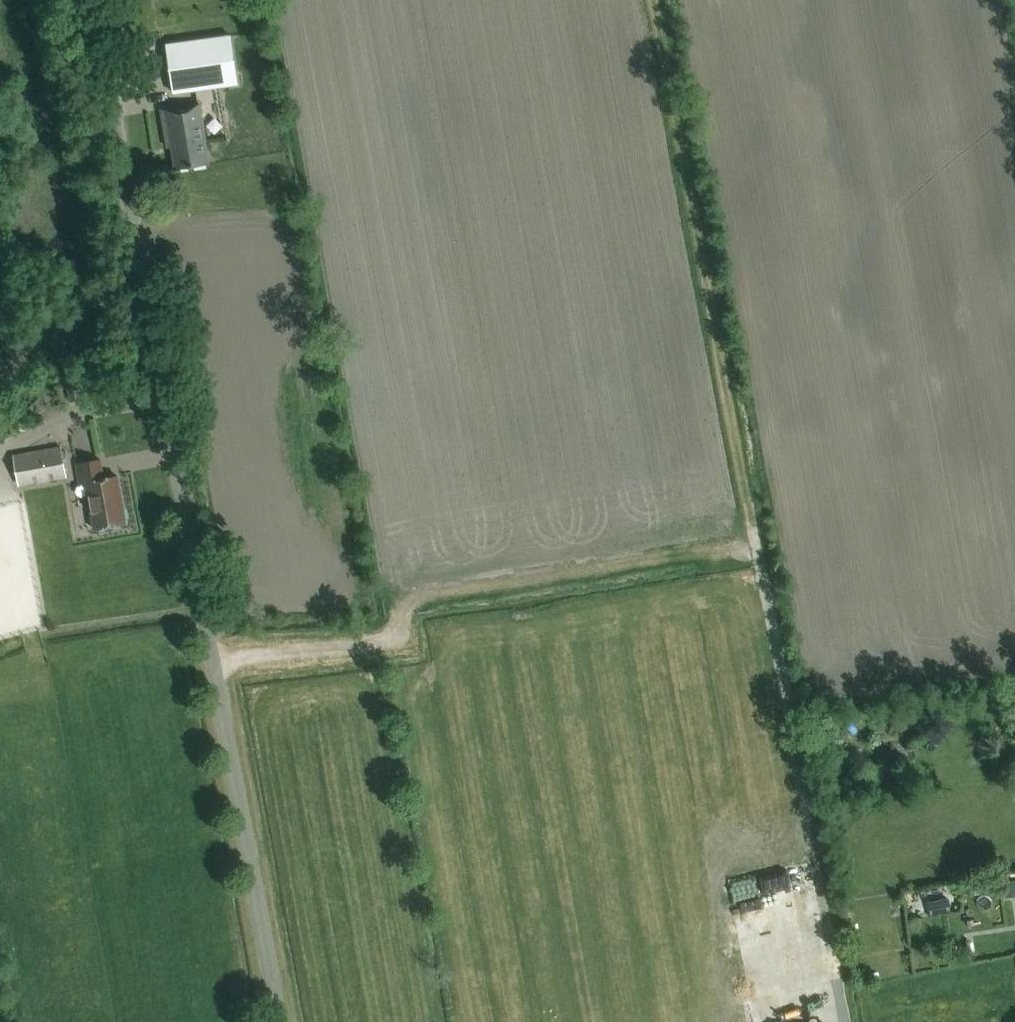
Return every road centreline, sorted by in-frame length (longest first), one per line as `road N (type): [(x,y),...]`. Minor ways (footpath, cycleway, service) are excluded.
road 1 (unclassified): [(281,1021),(90,0)]

